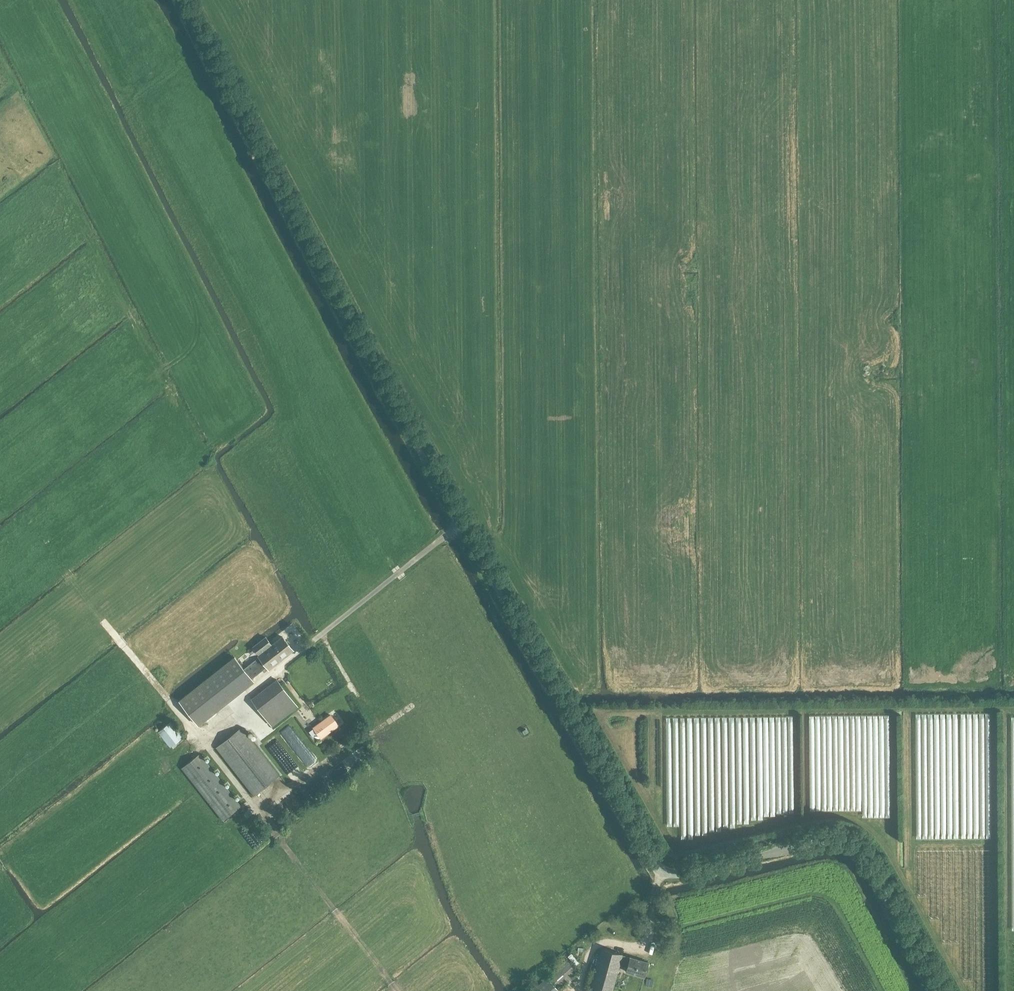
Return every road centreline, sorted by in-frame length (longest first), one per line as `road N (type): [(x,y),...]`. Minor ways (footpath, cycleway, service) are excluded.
road 1 (unclassified): [(936,990),(854,851),(811,843),(680,873),(649,857),(456,527),(177,0)]

